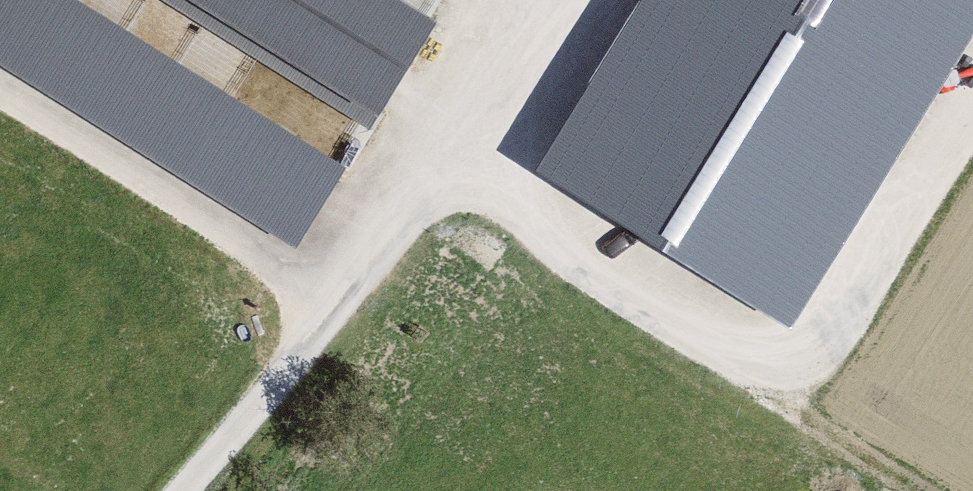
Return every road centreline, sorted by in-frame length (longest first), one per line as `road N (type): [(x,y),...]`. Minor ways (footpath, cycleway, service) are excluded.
road 1 (track): [(179,490),(389,245),(576,0)]
road 2 (track): [(446,170),(967,490)]
road 3 (track): [(0,101),(329,316)]
road 4 (track): [(972,93),(791,383)]

